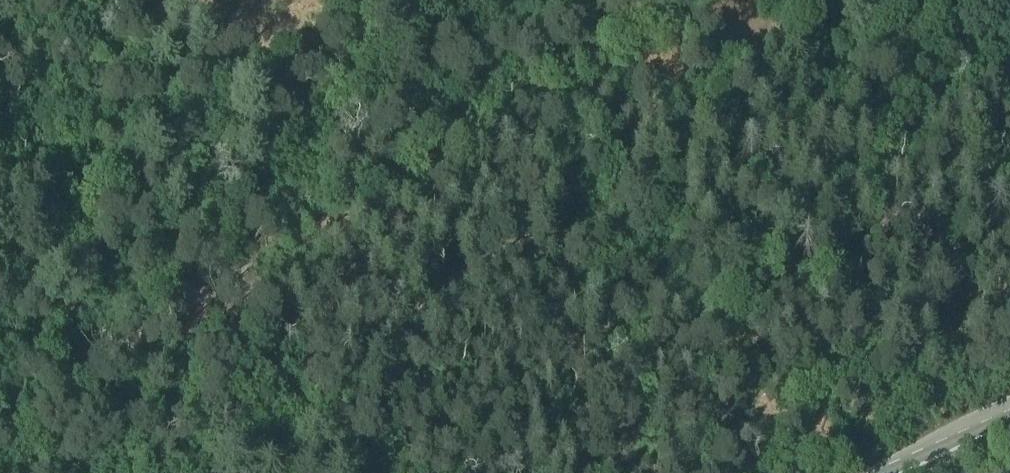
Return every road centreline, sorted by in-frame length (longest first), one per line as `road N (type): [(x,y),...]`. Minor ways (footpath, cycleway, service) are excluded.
road 1 (track): [(0,107),(186,306)]

